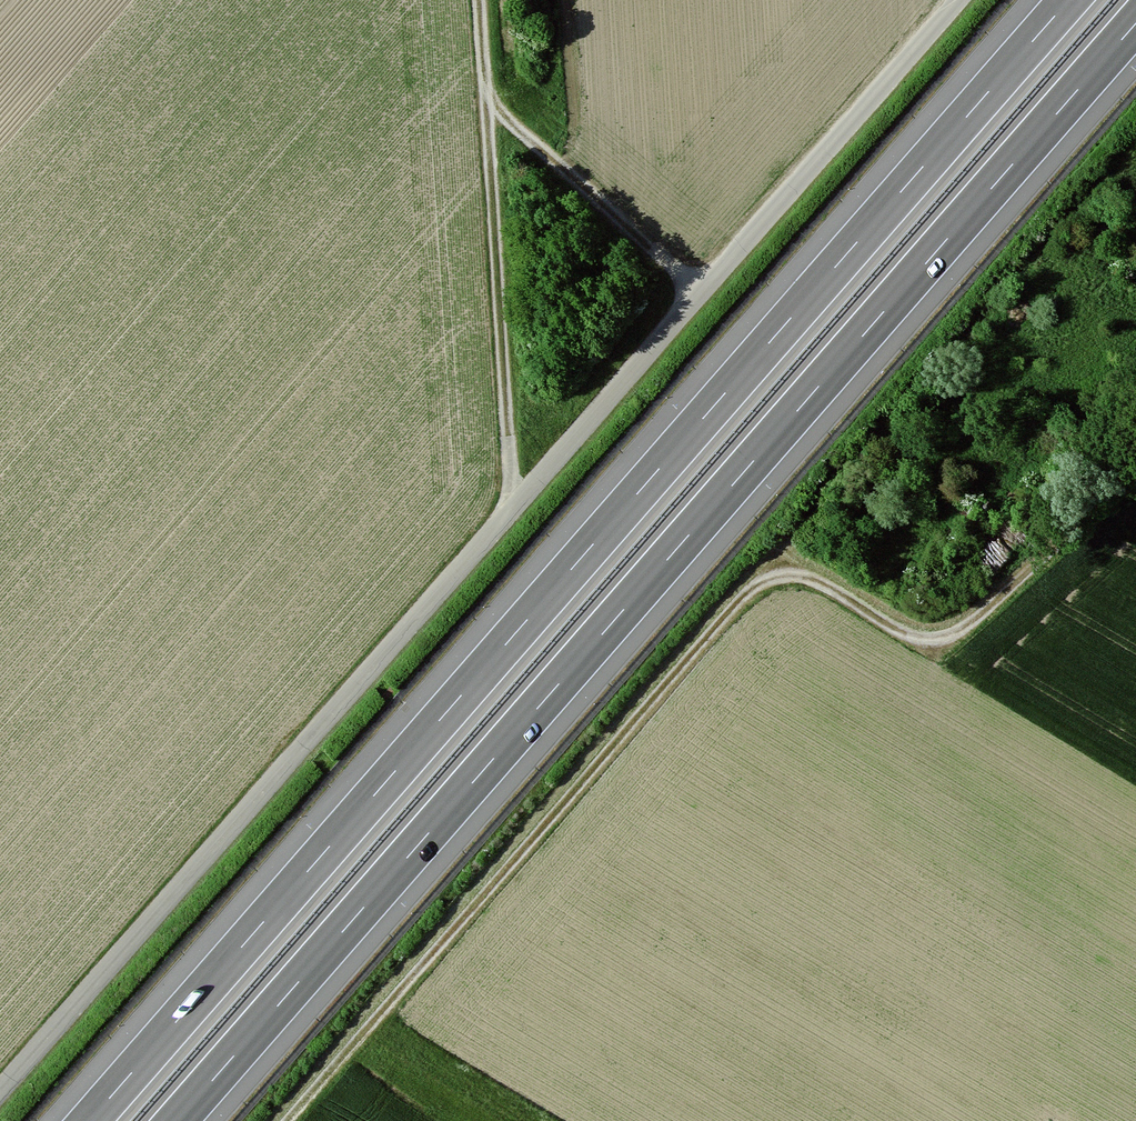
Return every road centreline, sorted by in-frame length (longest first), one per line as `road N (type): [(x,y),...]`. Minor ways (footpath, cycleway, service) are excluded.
road 1 (motorway): [(1069,0),(89,1120)]
road 2 (motorway): [(177,1120),(1135,24)]
road 3 (track): [(0,1090),(958,0)]
road 4 (track): [(287,1120),(753,588),(773,578),(813,580),(908,634),(945,636),(976,618),(1135,471)]
road 5 (track): [(479,0),(513,508)]
road 6 (track): [(486,102),(701,292)]

